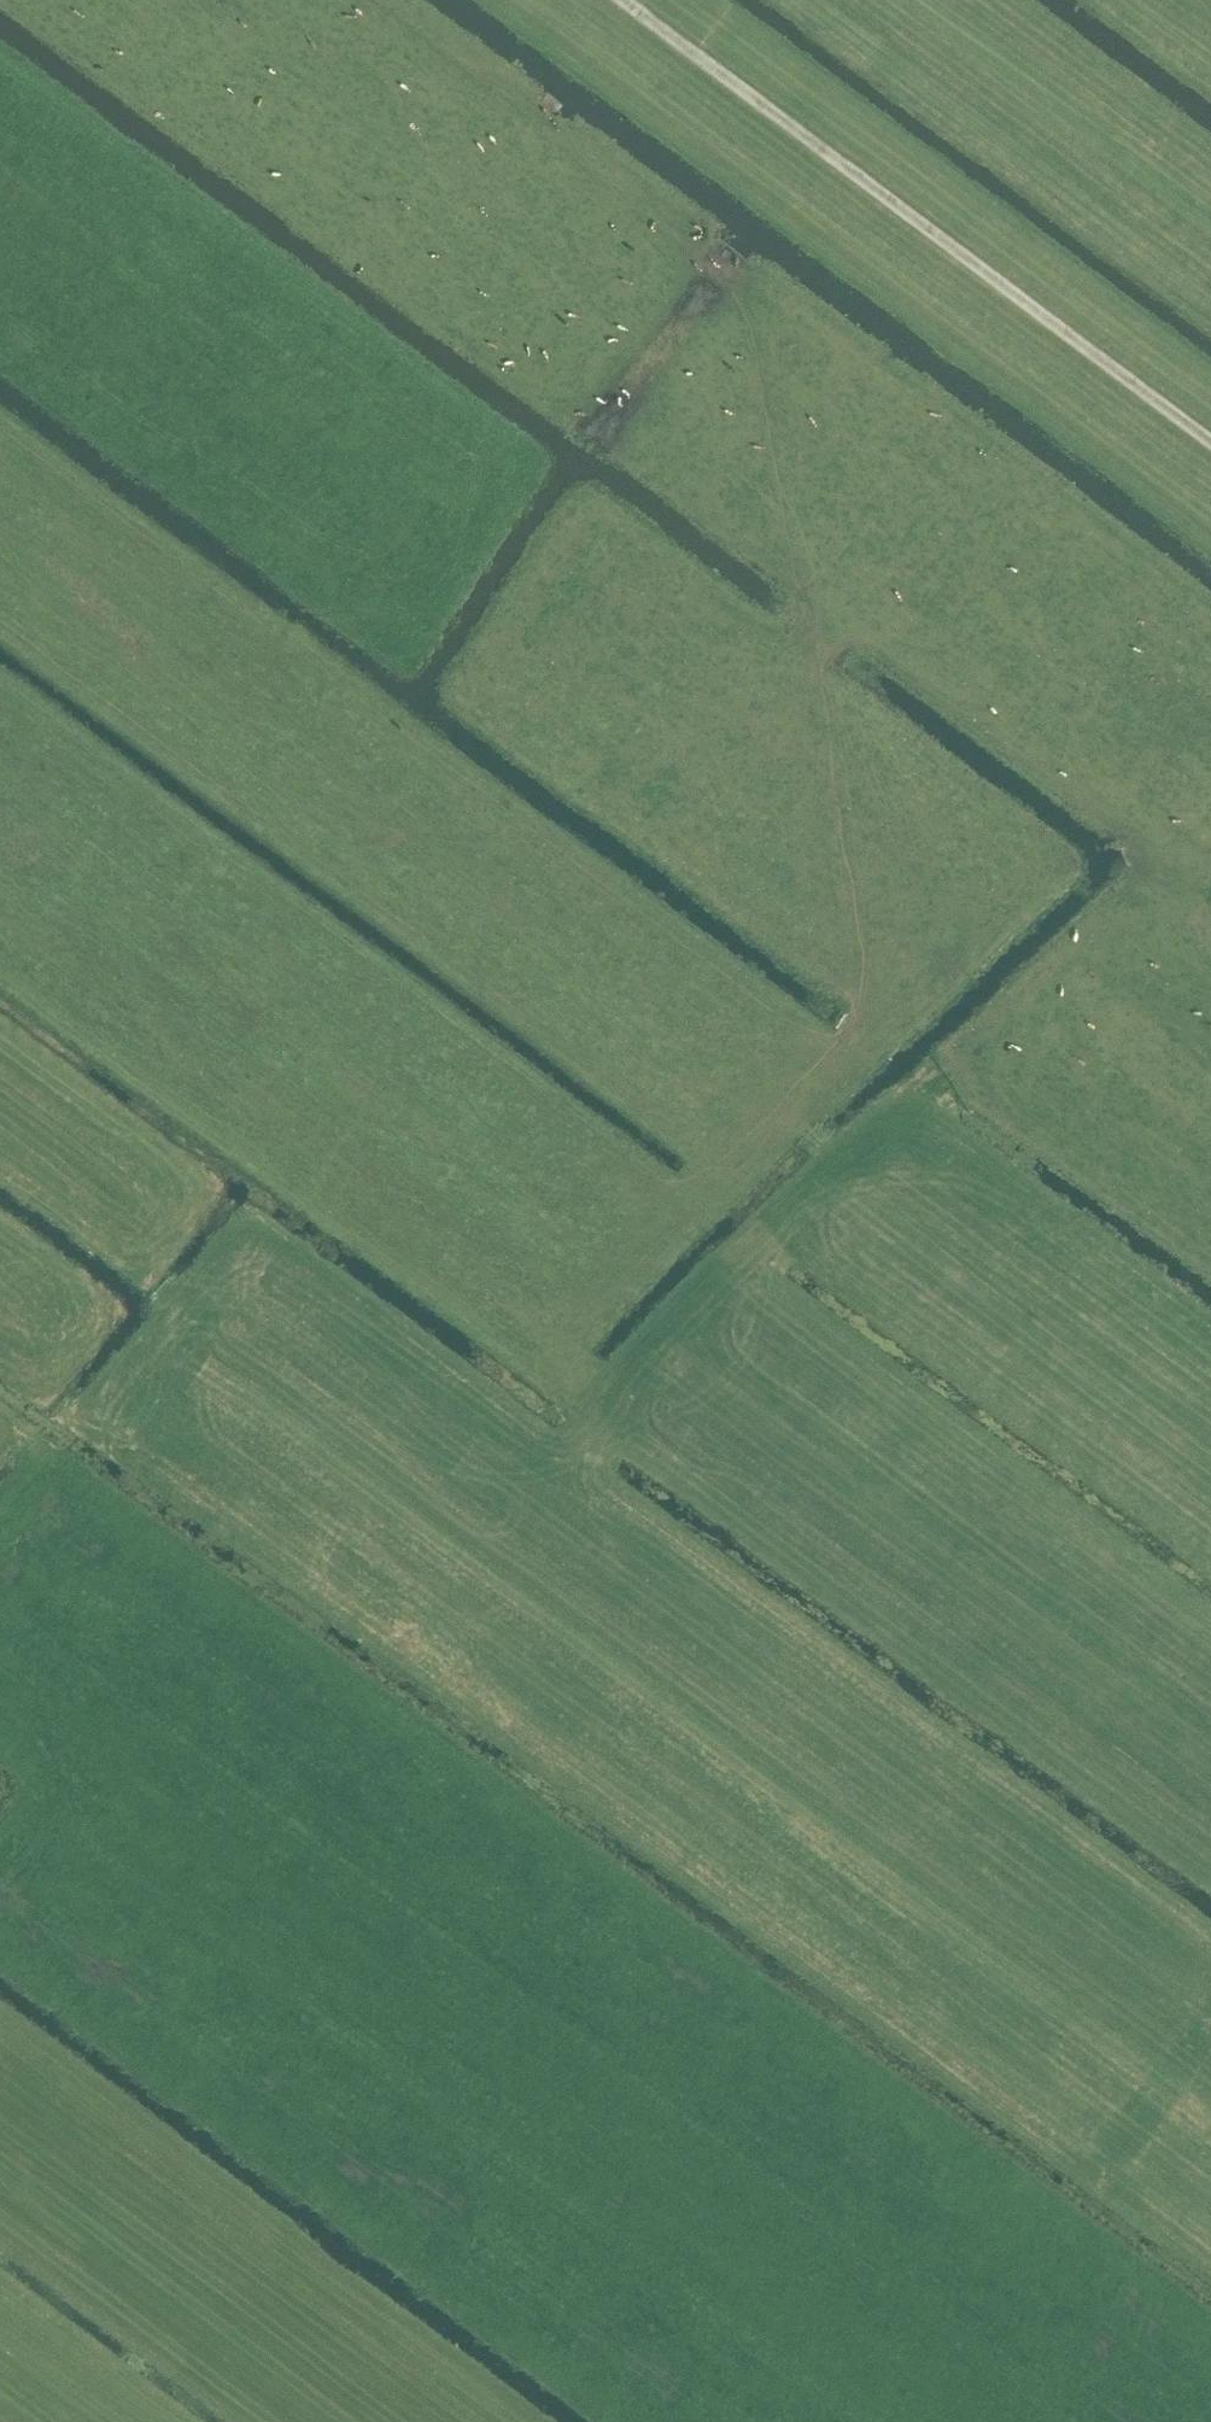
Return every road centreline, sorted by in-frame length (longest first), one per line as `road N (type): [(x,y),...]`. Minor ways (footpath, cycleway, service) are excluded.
road 1 (track): [(620,0),(1210,446)]

